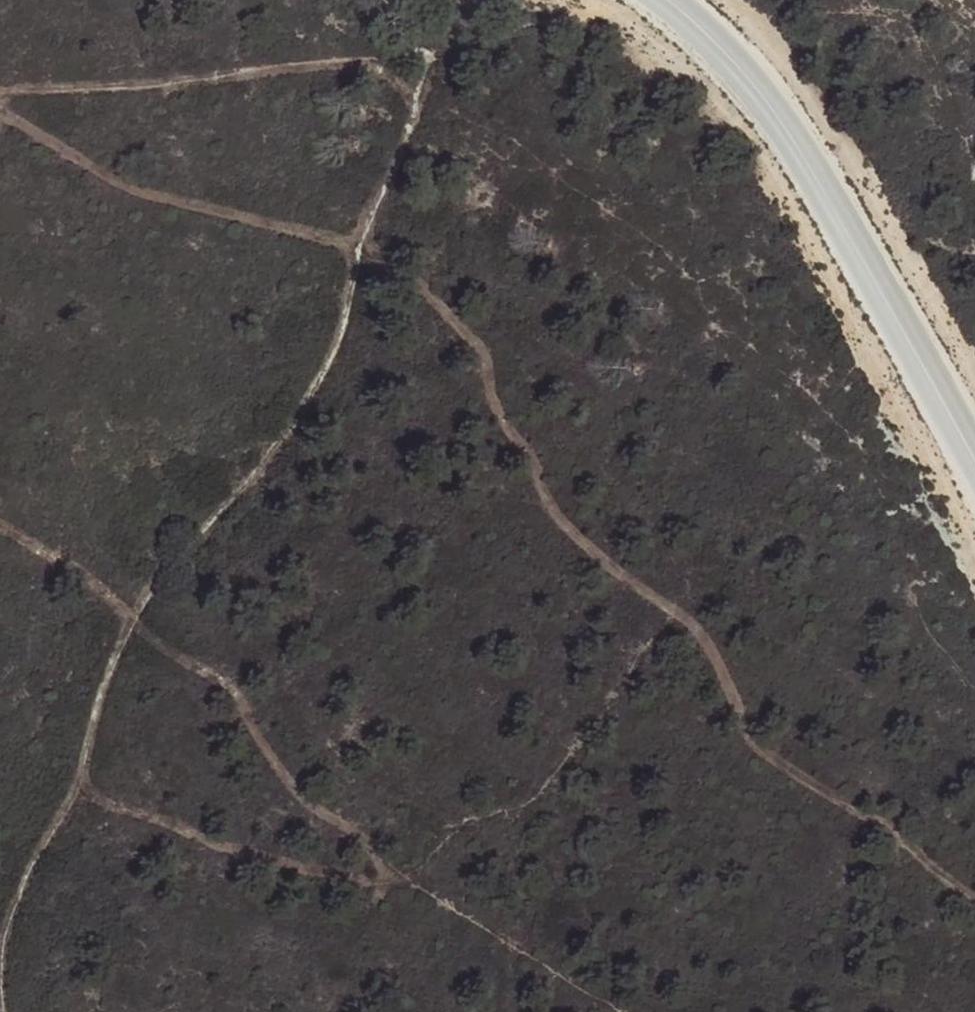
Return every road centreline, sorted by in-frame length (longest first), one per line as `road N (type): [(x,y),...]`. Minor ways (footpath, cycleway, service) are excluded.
road 1 (unclassified): [(661,0),(744,74),(801,147),(974,445)]

